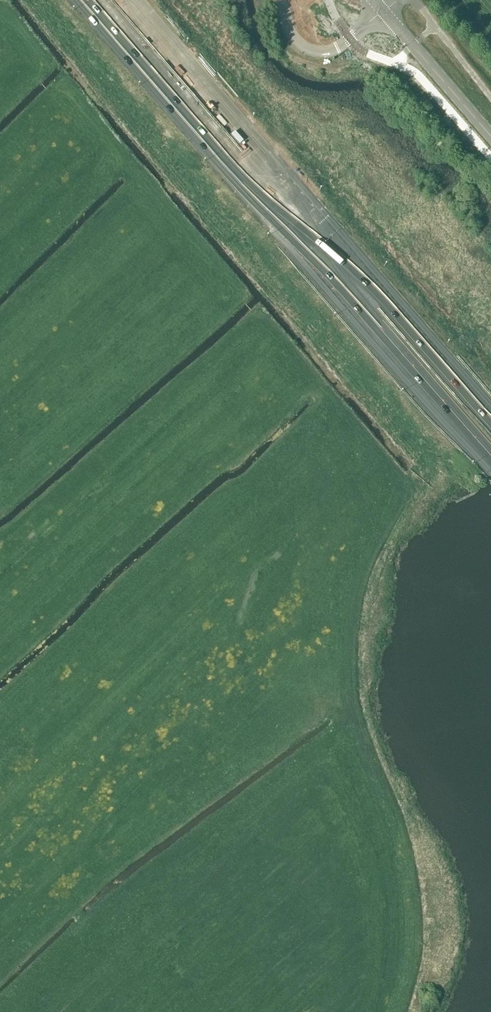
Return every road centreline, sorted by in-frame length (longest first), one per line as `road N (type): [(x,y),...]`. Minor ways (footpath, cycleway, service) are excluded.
road 1 (motorway): [(95,0),(490,456)]
road 2 (motorway): [(490,418),(127,0)]
road 3 (tertiary): [(490,136),(385,13)]
road 4 (unclassified): [(385,13),(334,51),(315,52),(294,38),(281,0)]

